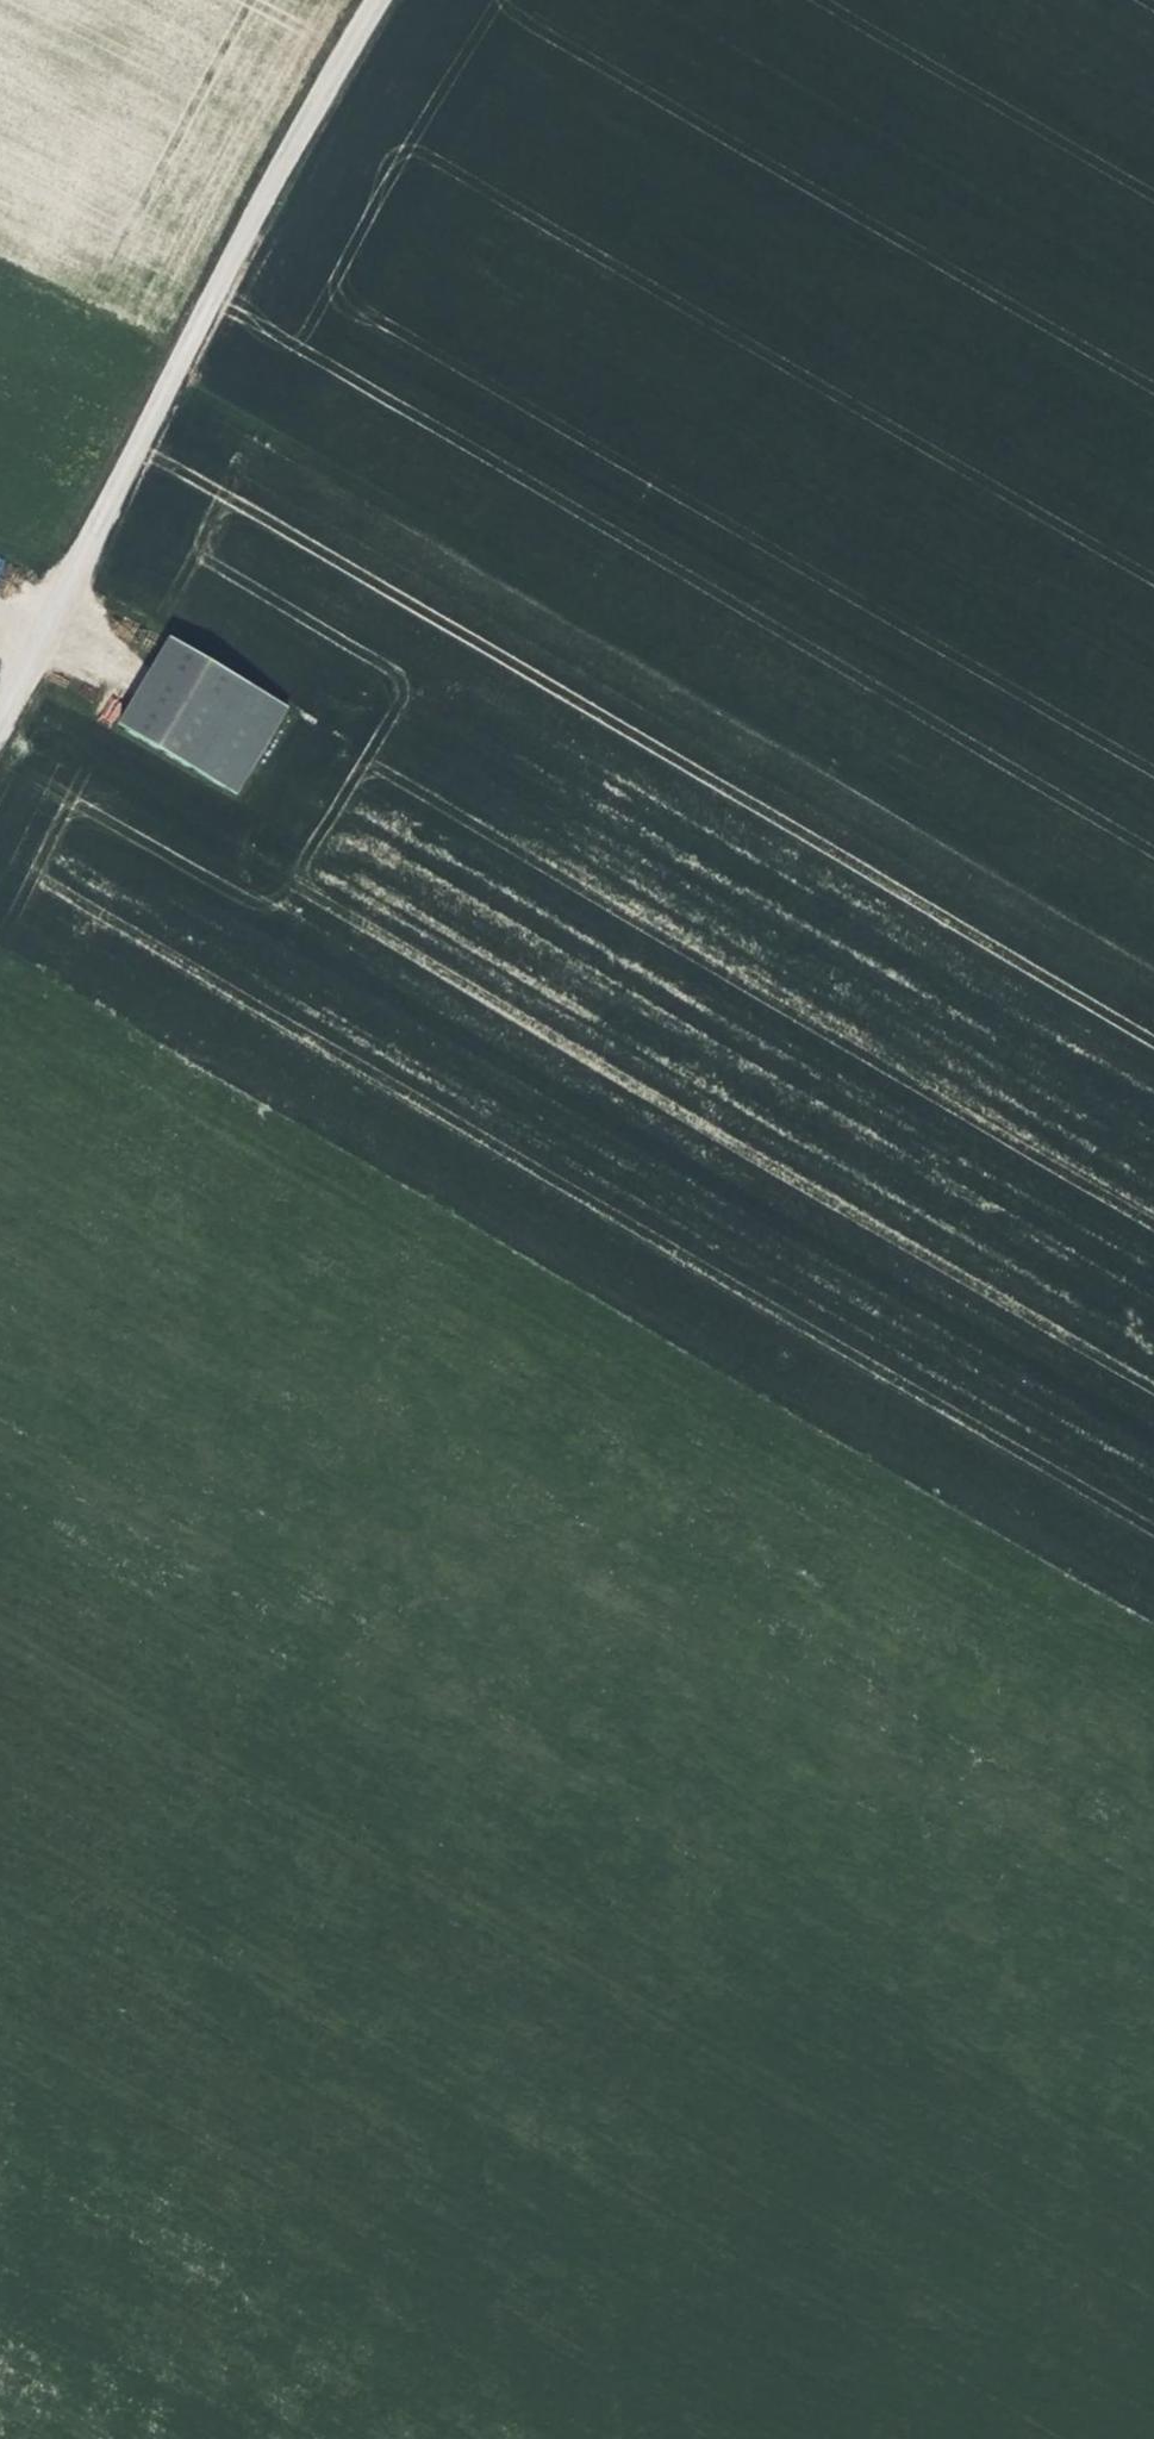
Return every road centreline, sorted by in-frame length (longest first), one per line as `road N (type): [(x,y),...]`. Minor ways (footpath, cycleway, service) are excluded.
road 1 (unclassified): [(373,0),(0,720)]

